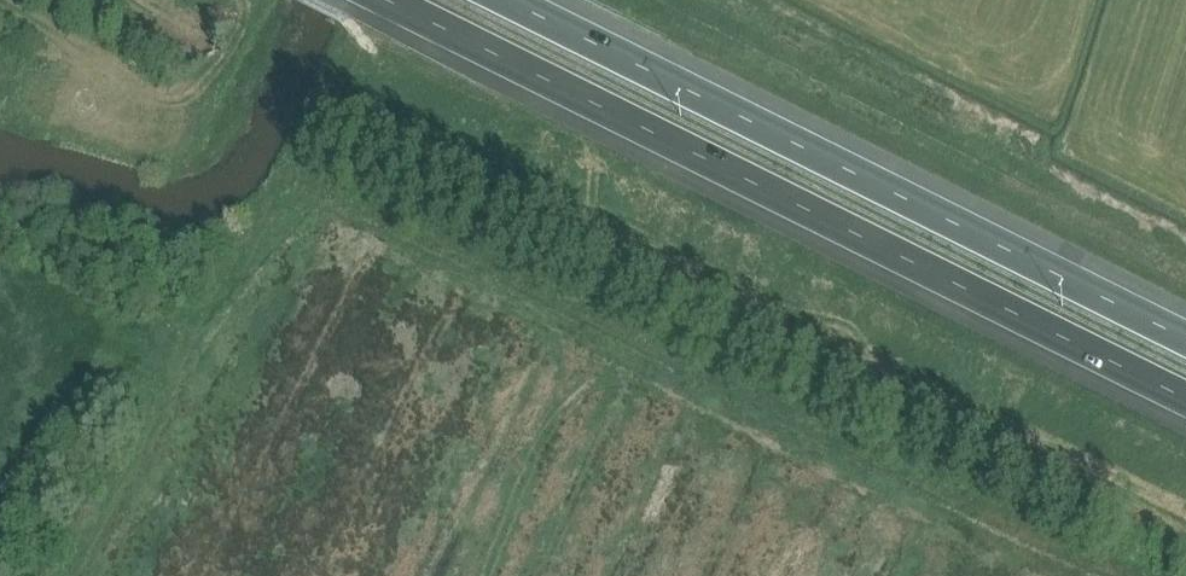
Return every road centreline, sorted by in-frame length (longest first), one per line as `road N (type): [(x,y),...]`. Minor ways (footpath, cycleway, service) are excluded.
road 1 (motorway): [(392,0),(1185,400)]
road 2 (motorway): [(1185,328),(517,0)]

